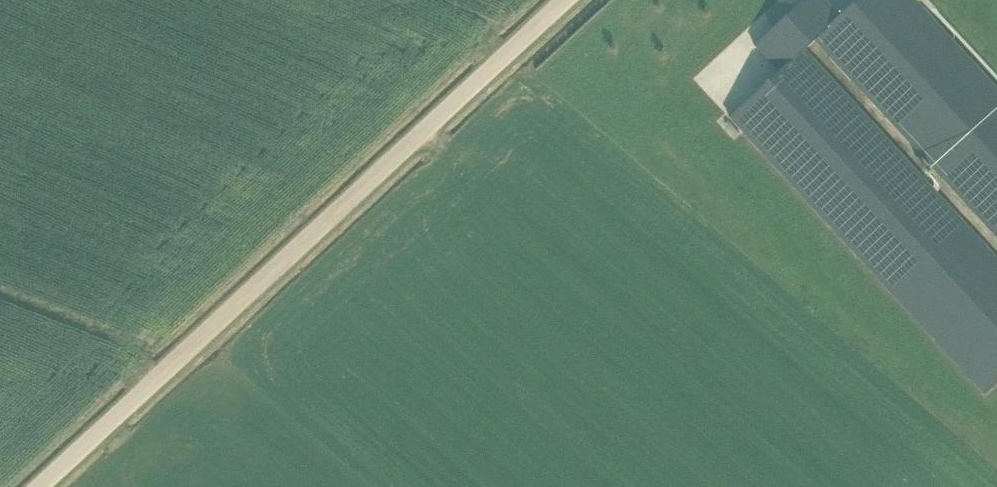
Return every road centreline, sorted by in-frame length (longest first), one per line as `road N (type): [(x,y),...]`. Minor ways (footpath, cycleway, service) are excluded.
road 1 (track): [(43,486),(570,0)]

